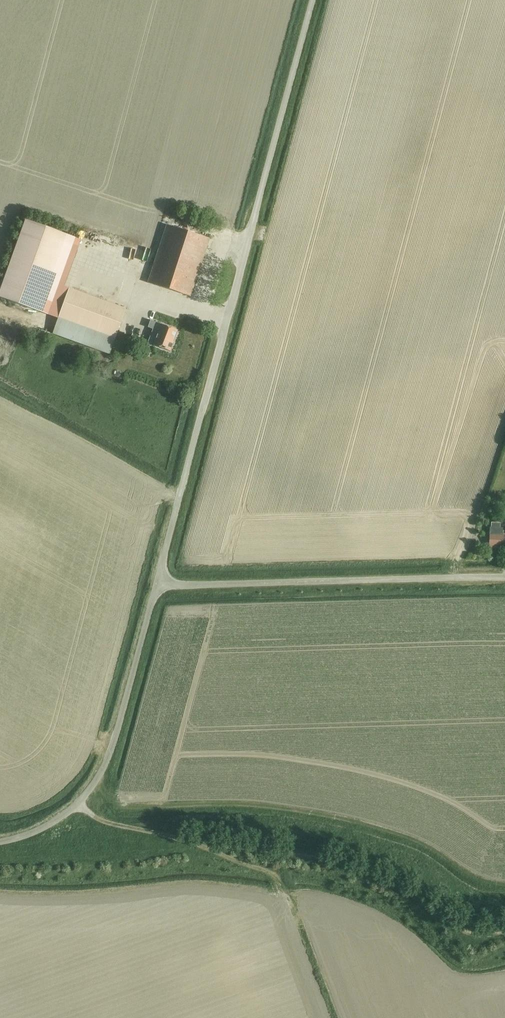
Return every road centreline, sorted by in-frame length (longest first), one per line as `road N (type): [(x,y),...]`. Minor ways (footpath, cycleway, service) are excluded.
road 1 (unclassified): [(157,583),(314,0)]
road 2 (unclassified): [(504,578),(157,583)]
road 3 (unclassified): [(0,840),(79,803),(103,764),(157,583)]
road 4 (track): [(270,874),(198,840),(98,817),(79,803)]

